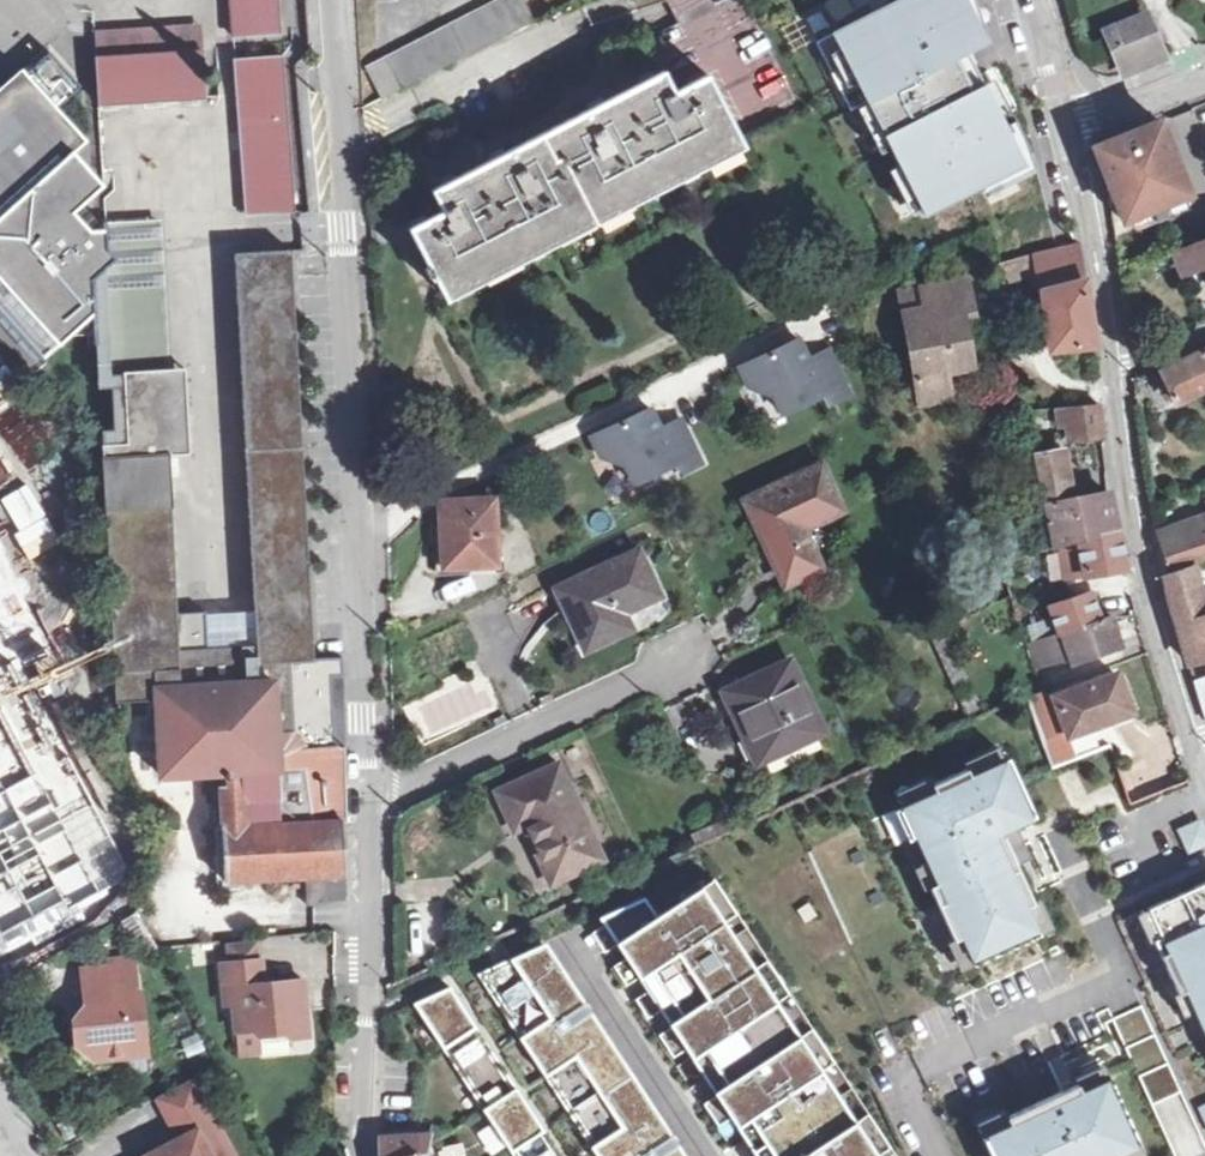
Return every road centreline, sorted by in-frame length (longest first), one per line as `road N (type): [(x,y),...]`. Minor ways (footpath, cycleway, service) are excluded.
road 1 (residential): [(321,0),(371,802),(367,1155)]
road 2 (residential): [(1204,789),(1140,567),(1113,370)]
road 3 (residential): [(1113,370),(1096,232)]
road 4 (residential): [(1074,119),(1204,82)]
road 5 (residential): [(1074,119),(1034,0)]

